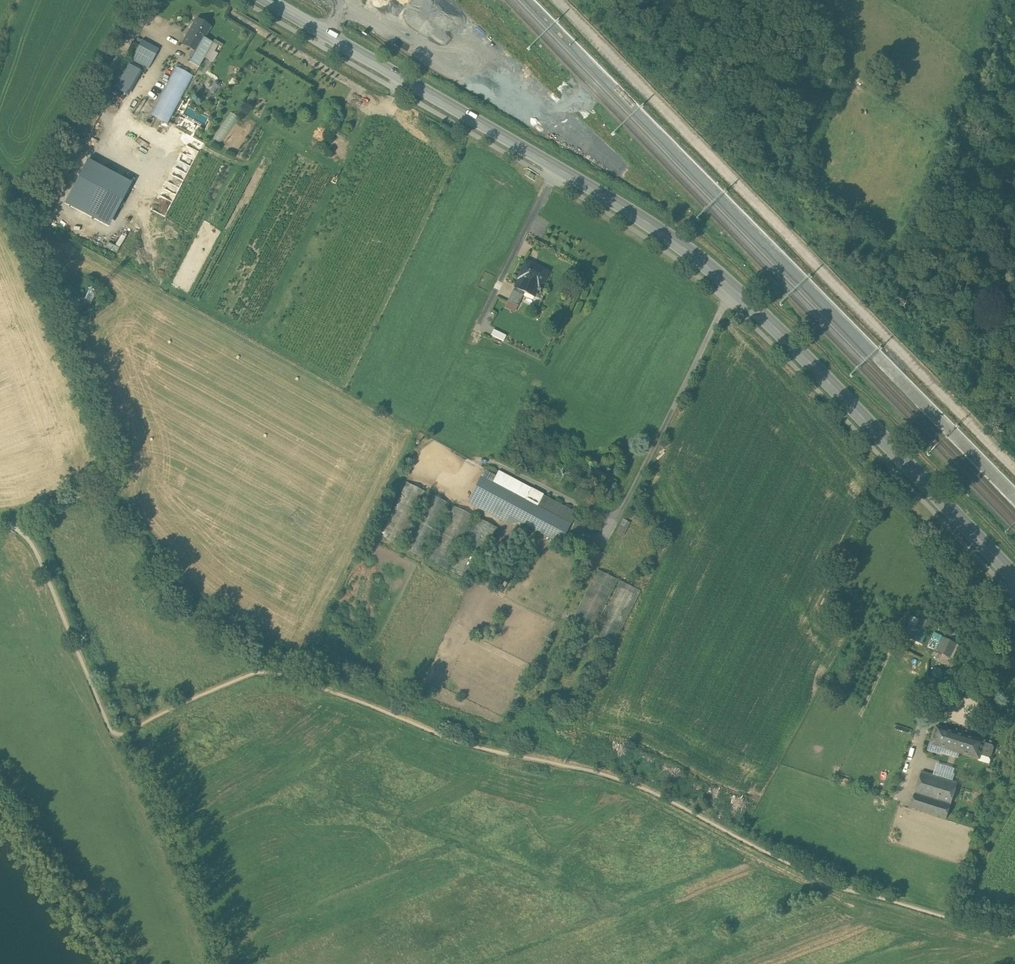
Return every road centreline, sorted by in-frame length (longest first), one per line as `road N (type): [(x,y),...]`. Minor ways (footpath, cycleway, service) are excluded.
road 1 (secondary): [(1014,577),(723,277),(631,211),(326,34)]
road 2 (residential): [(560,0),(1014,469)]

